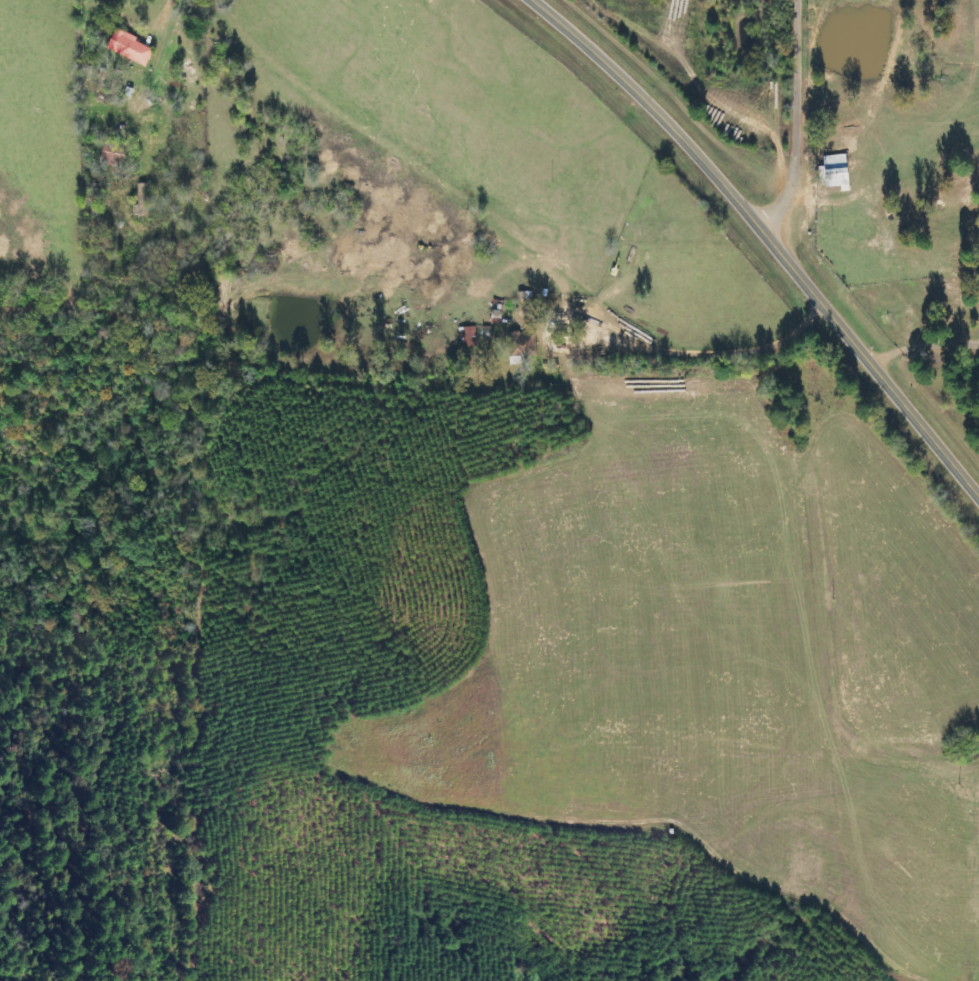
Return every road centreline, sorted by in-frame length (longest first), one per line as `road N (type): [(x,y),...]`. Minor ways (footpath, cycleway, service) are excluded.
road 1 (tertiary): [(978,498),(766,235),(595,52),(528,0)]
road 2 (residential): [(766,235),(798,187),(805,0)]

